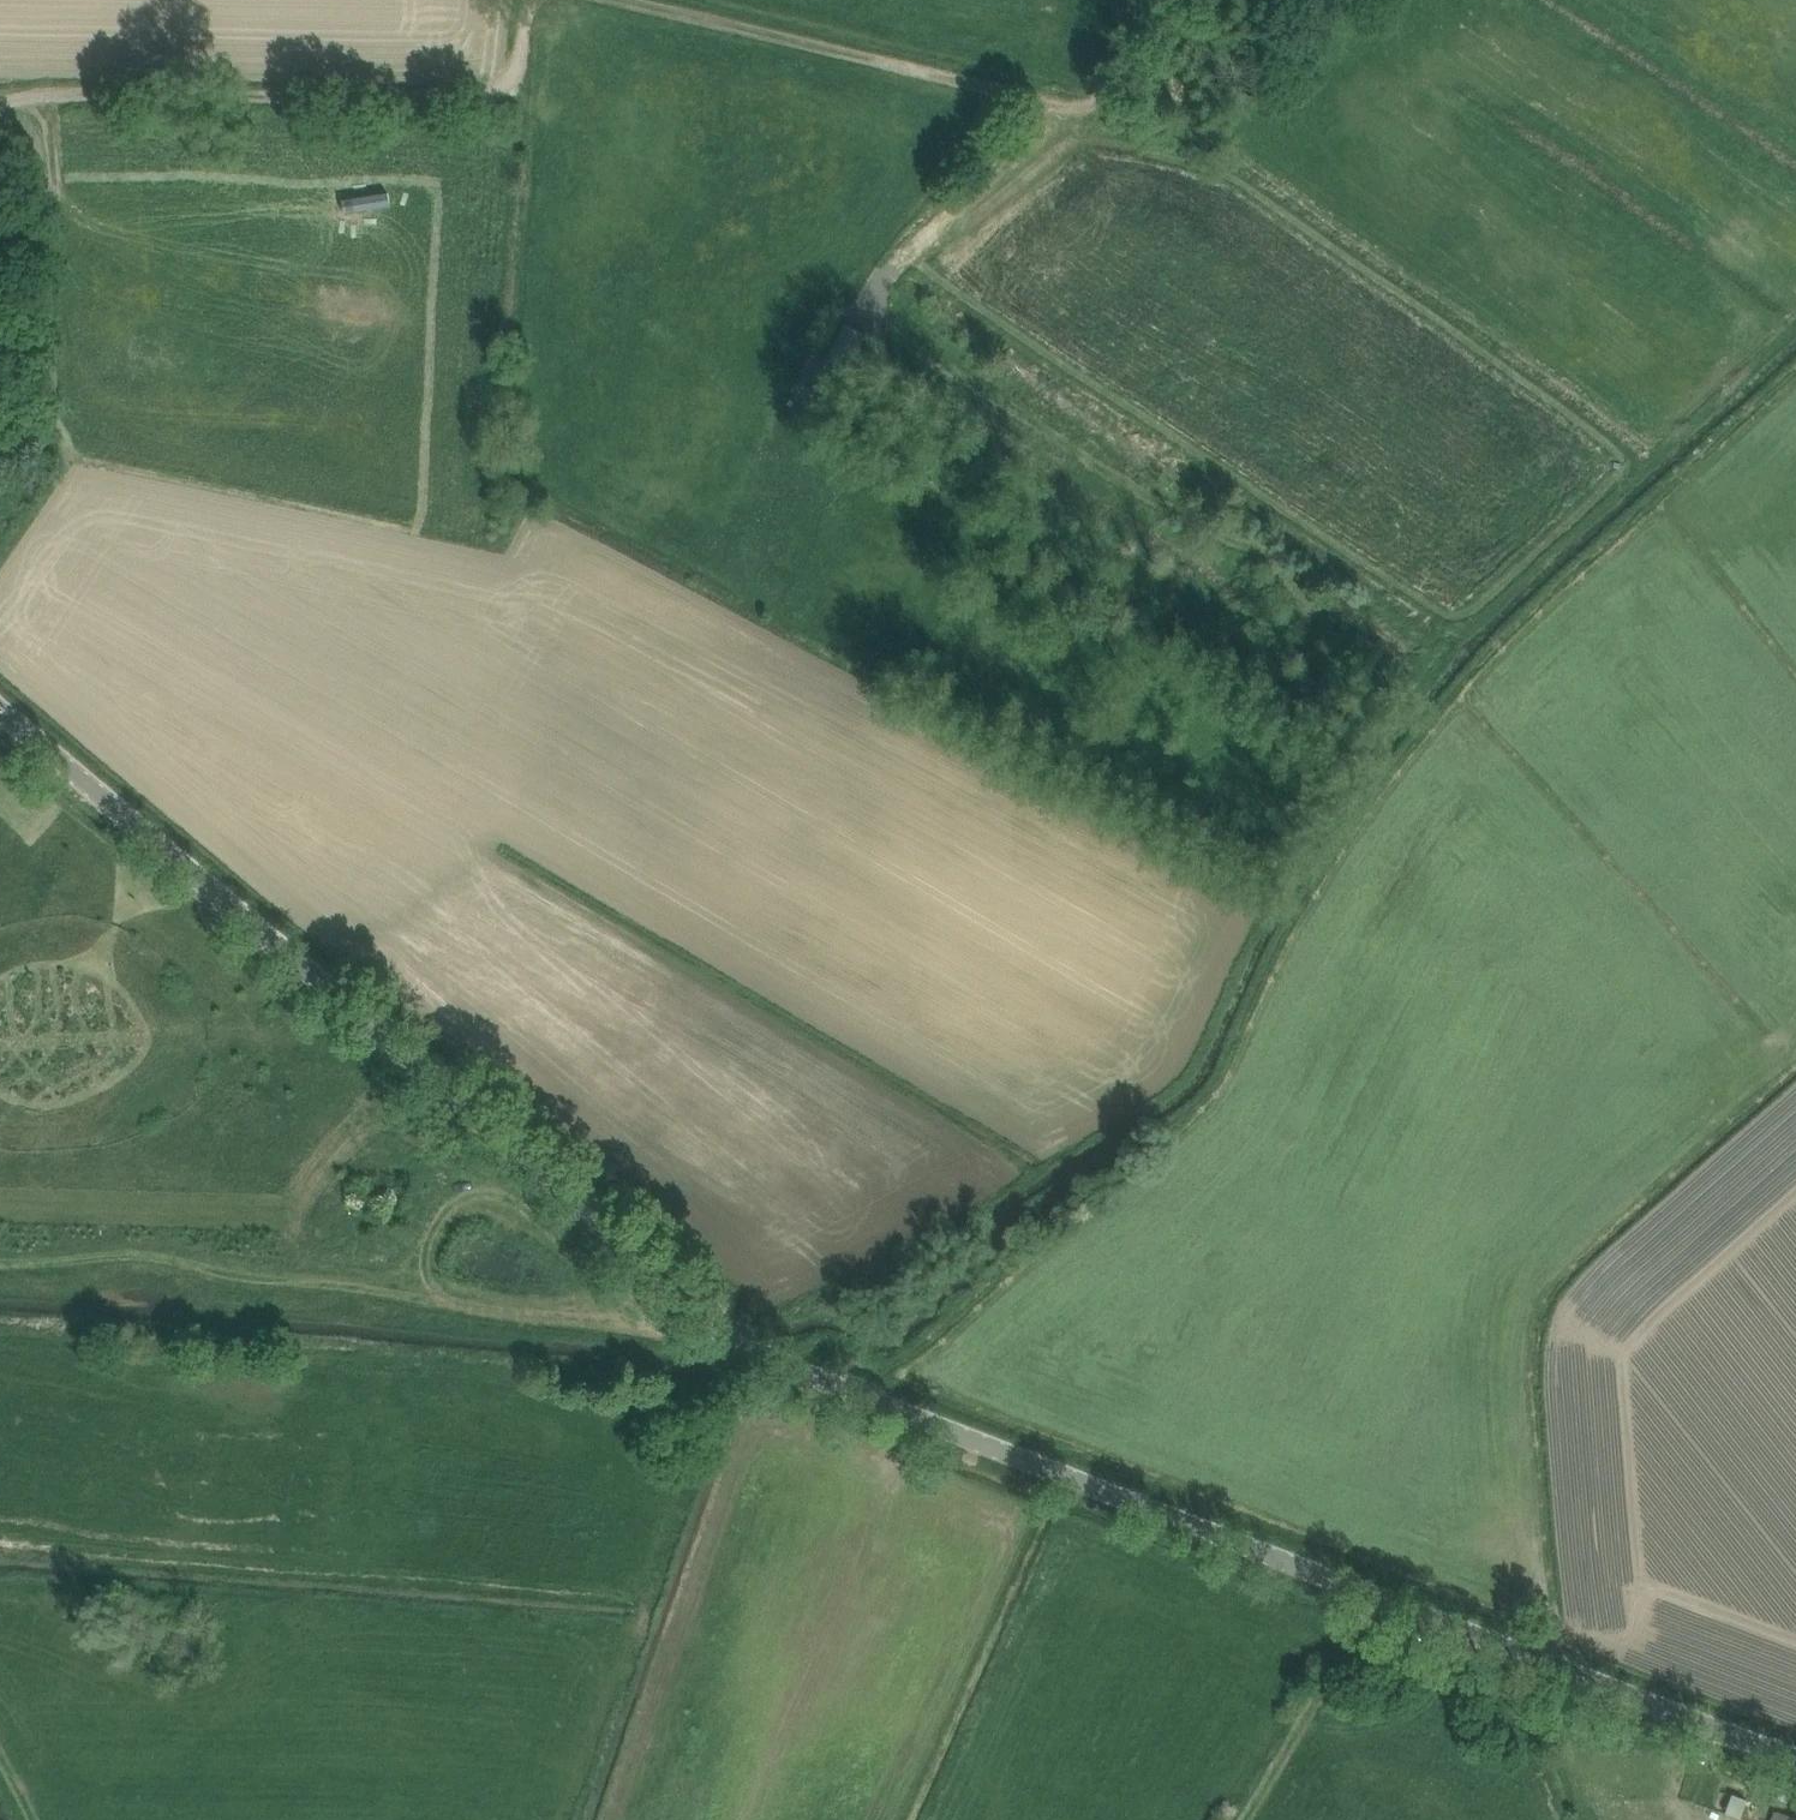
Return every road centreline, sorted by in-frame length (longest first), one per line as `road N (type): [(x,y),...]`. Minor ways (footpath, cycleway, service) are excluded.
road 1 (unclassified): [(776,1354),(1795,1758)]
road 2 (unclassified): [(776,1354),(0,708)]
road 3 (track): [(0,91),(50,83),(495,86),(516,77),(527,0)]
road 4 (track): [(695,0),(1094,86),(1107,79),(1122,0)]

